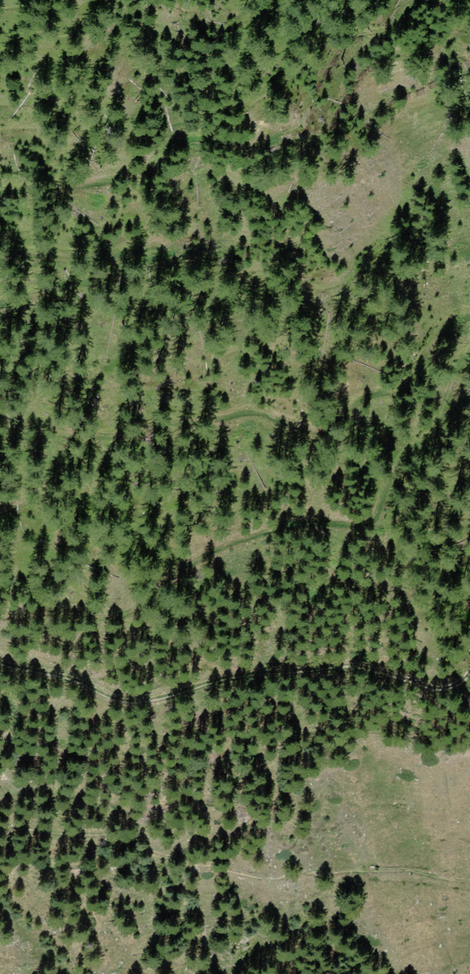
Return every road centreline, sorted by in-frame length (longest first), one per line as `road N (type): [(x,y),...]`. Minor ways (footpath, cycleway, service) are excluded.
road 1 (track): [(0,599),(58,595),(113,610),(236,540),(313,522),(366,523),(392,467),(434,419),(454,370),(469,353)]
road 2 (track): [(469,306),(440,321),(417,352),(315,407),(255,397),(116,417),(0,397)]
road 3 (track): [(469,646),(400,666),(270,669),(136,700),(0,661)]
road 4 (track): [(0,232),(55,245),(178,239),(180,247),(64,283),(0,292)]
road 5 (track): [(264,125),(189,129),(147,155),(98,168),(0,173)]

